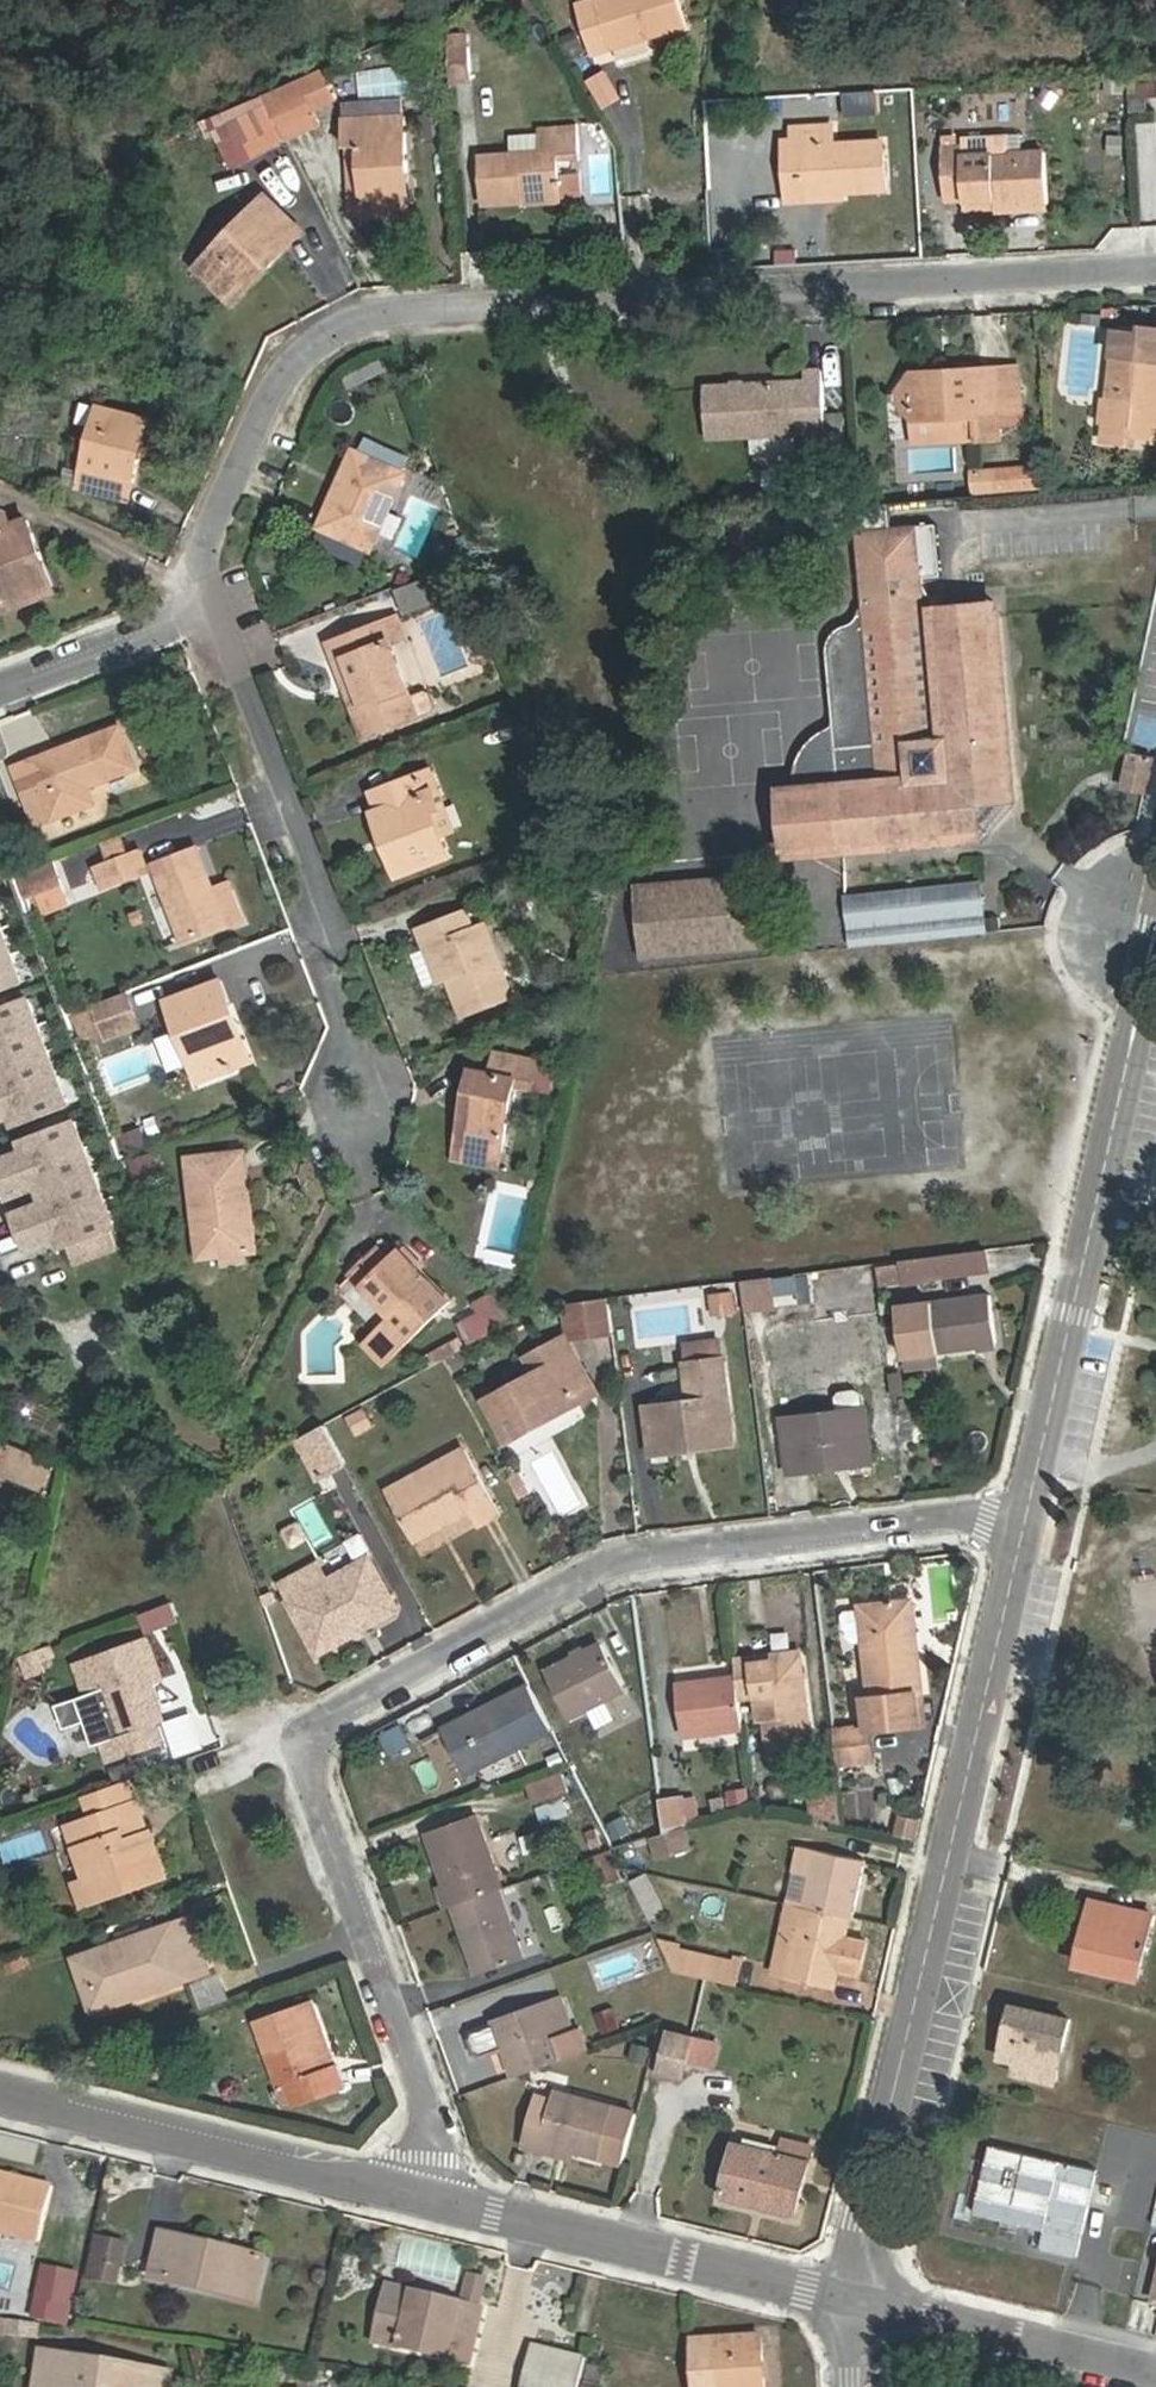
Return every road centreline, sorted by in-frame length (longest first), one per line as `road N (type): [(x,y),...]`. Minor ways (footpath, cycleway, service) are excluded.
road 1 (residential): [(1027,1519),(990,1512),(643,1555),(601,1568),(332,1714),(317,1738),(314,1793),(433,2118),(430,2200)]
road 2 (residential): [(213,611),(207,556),(292,372),(346,327),(427,309),(1155,267)]
road 3 (residential): [(851,2303),(1027,1519)]
road 4 (residential): [(1027,1519),(1155,926)]
road 5 (residential): [(363,1107),(334,921),(213,611)]
road 6 (residential): [(430,2200),(0,2098)]
road 7 (residential): [(851,2303),(430,2200)]
road 8 (residential): [(1155,2377),(851,2303)]
road 9 (residential): [(0,692),(213,611)]

